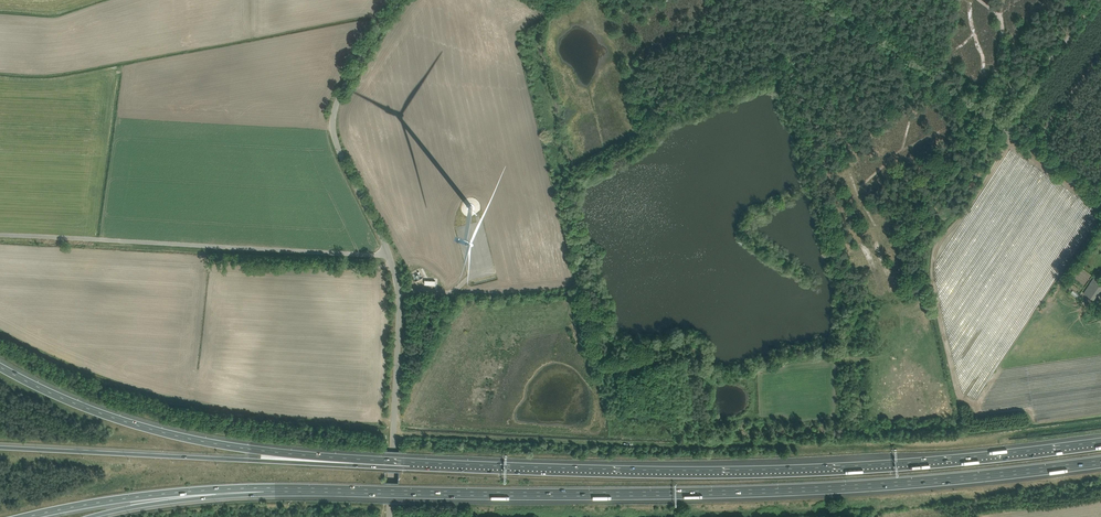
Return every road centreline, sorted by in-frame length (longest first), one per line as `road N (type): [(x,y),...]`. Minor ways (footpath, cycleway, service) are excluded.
road 1 (motorway): [(265,490),(760,491),(1100,462)]
road 2 (motorway): [(1100,445),(762,474),(410,467)]
road 3 (unclassified): [(389,516),(397,265),(339,141),(336,110),(405,0)]
road 4 (track): [(0,236),(449,259),(490,254)]
road 5 (motorway): [(410,467),(168,434),(80,405),(0,366)]
road 6 (motorway): [(410,467),(0,447)]
road 7 (unclassified): [(1100,197),(823,0)]
road 8 (motorway): [(25,516),(167,492),(265,490)]
road 9 (motorway): [(90,516),(265,490)]

